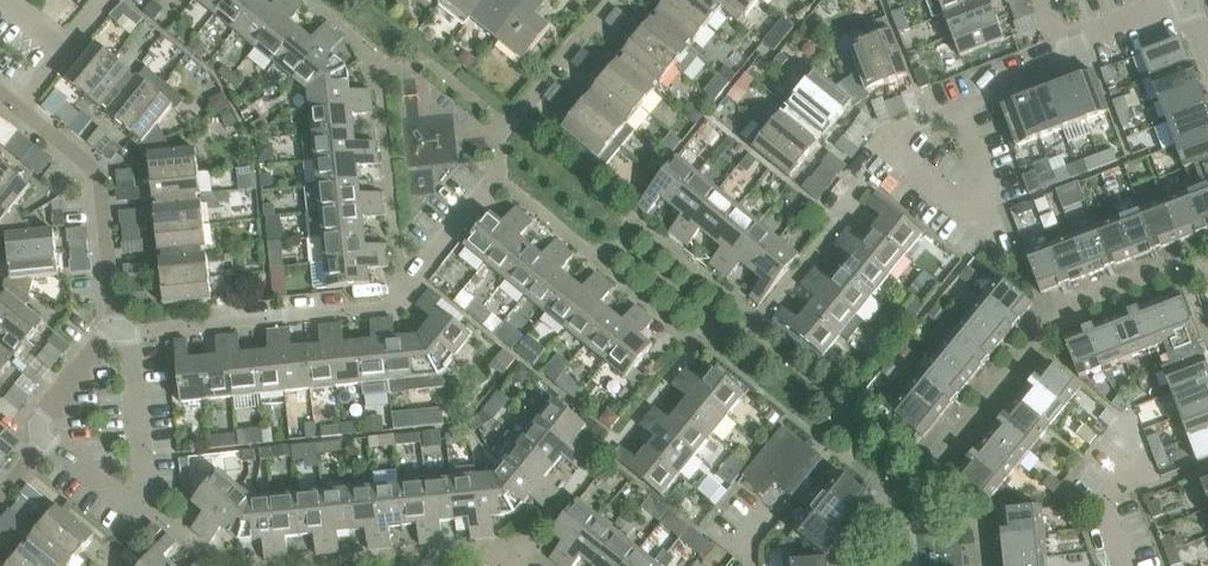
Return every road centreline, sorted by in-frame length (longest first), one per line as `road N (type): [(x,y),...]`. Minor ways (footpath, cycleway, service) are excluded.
road 1 (residential): [(130,334),(403,307),(504,178)]
road 2 (residential): [(42,432),(127,506),(136,496),(145,485),(130,334)]
road 3 (residential): [(112,332),(96,165),(23,104)]
road 4 (residential): [(964,112),(992,200),(972,216),(887,153)]
road 5 (residential): [(42,432),(41,401),(112,332)]
road 6 (residential): [(1186,7),(1097,37),(1068,58)]
road 7 (residential): [(964,112),(1005,95),(1018,77),(1068,58)]

